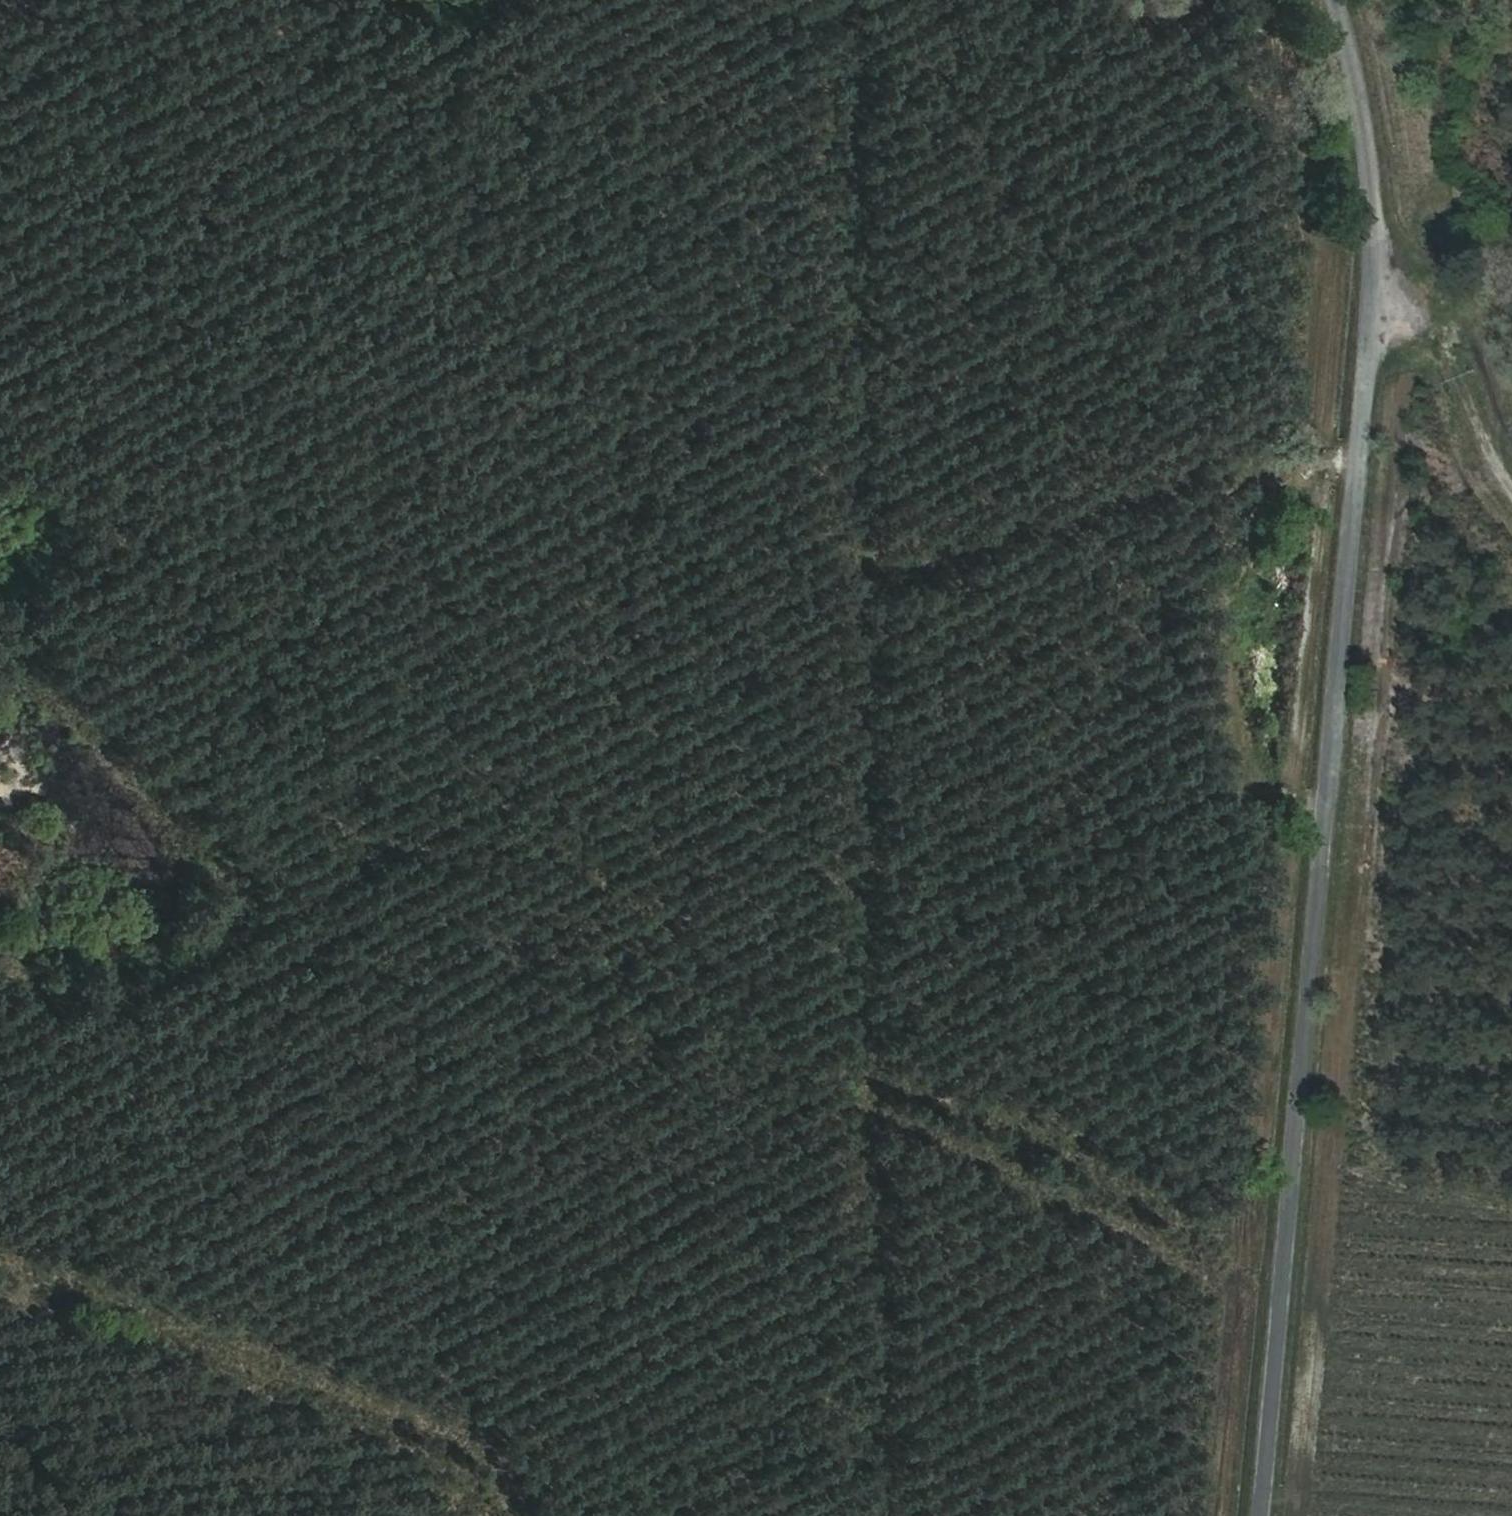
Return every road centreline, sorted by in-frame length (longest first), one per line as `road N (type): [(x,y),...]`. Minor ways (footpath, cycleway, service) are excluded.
road 1 (residential): [(1265,1515),(1383,217),(1357,57),(1339,0)]
road 2 (track): [(1383,217),(1488,500),(1511,519)]

